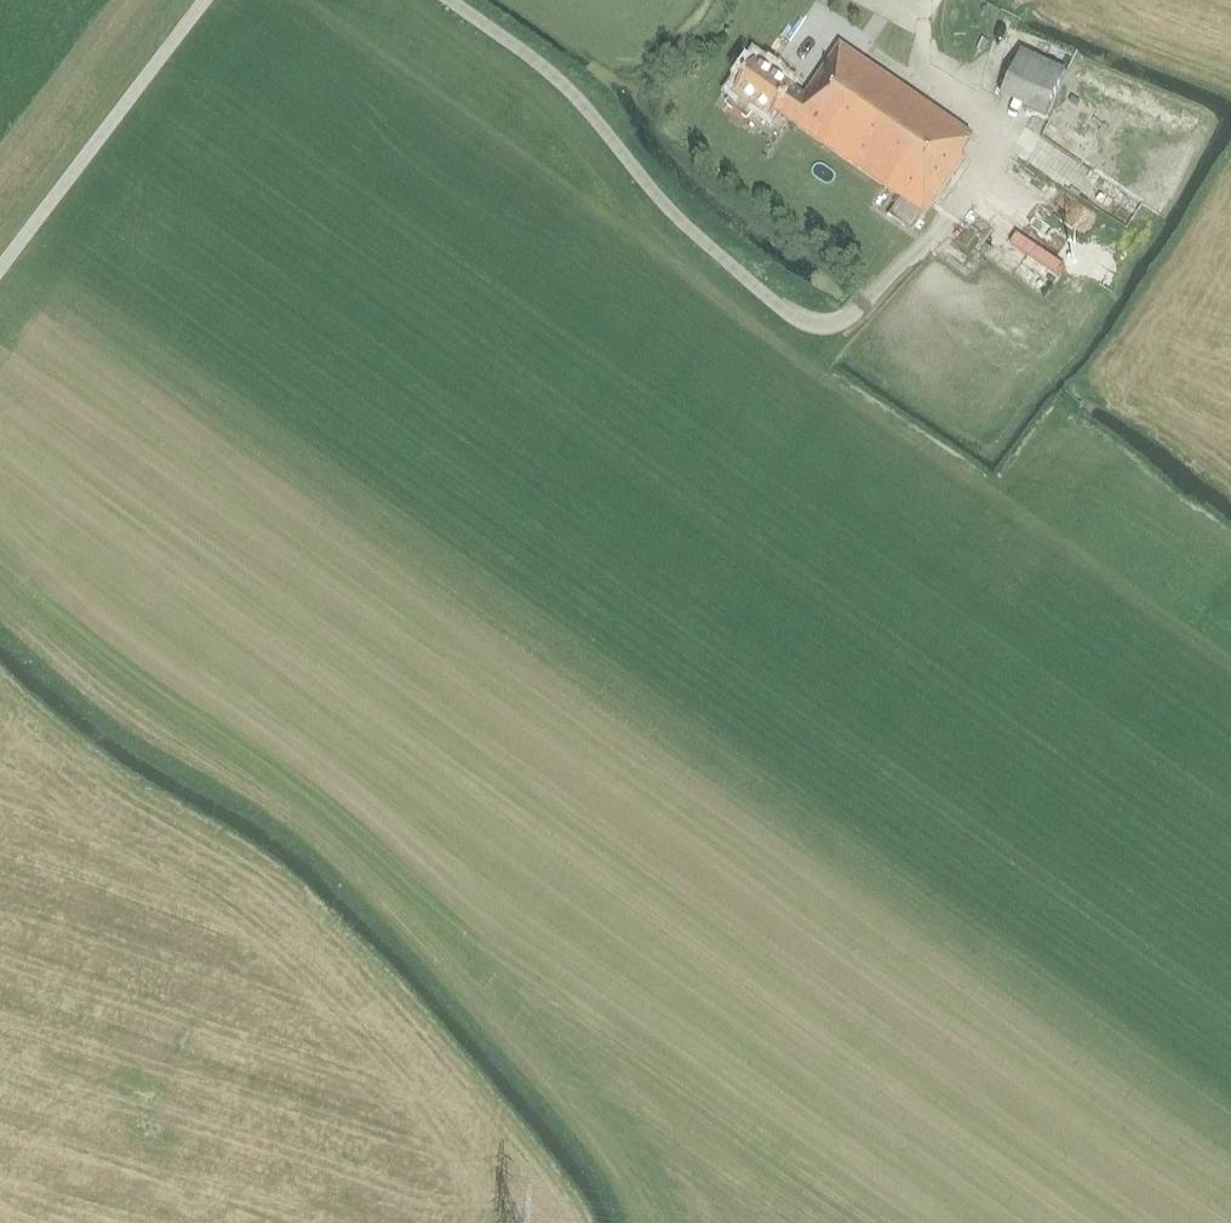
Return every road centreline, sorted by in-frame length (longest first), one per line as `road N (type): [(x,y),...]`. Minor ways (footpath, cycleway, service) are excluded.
road 1 (track): [(1004,131),(918,73),(932,0)]

